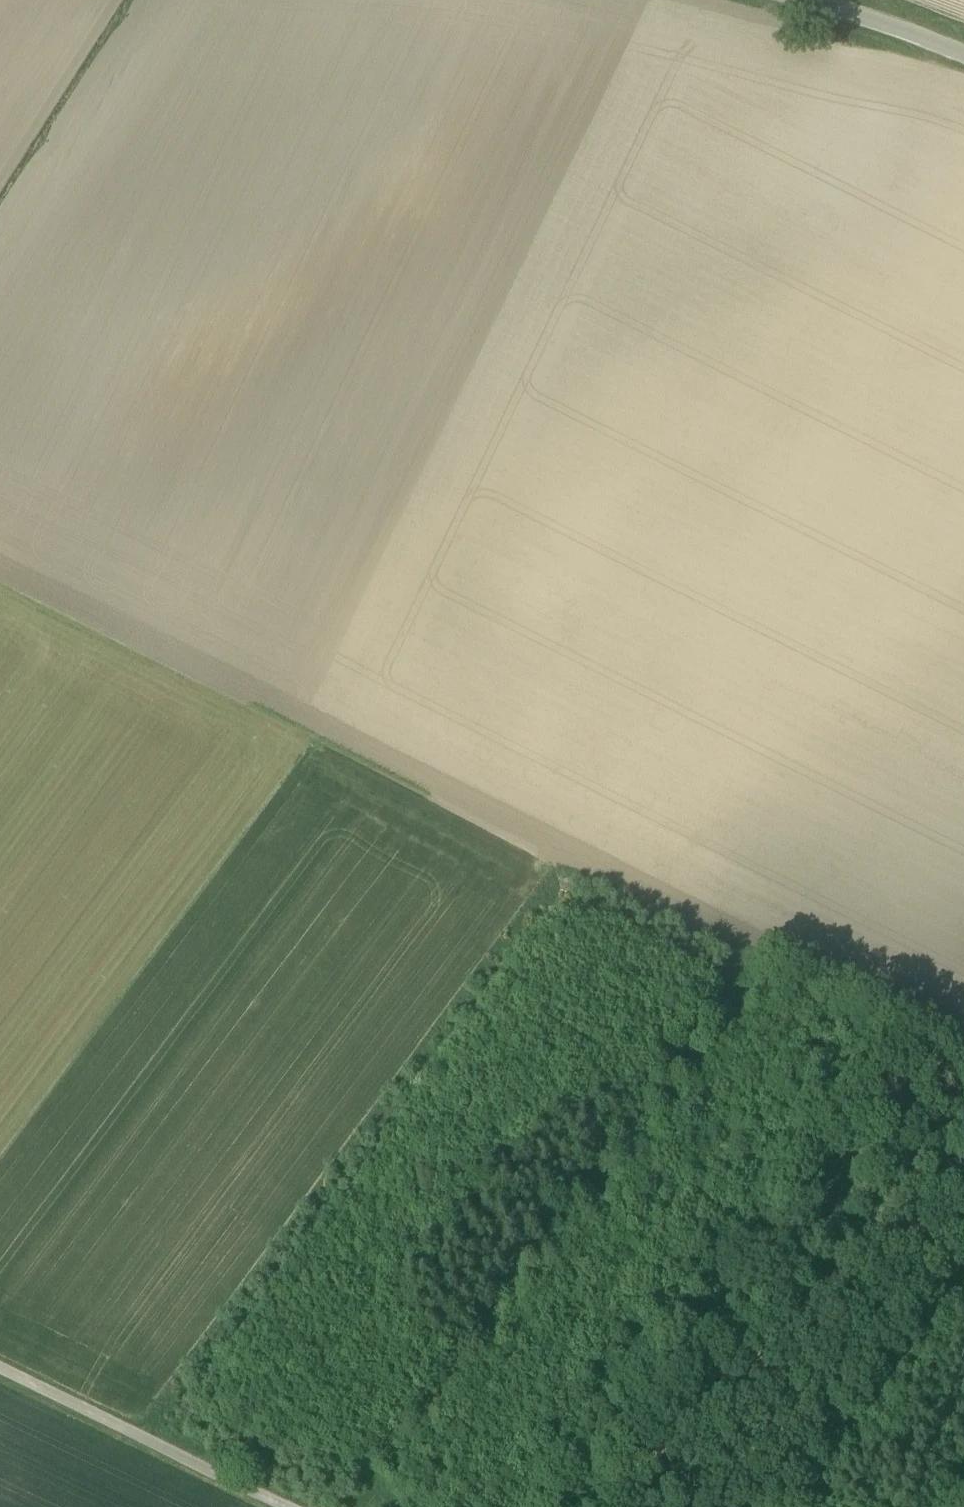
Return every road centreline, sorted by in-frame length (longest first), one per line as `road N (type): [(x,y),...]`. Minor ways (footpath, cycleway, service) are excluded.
road 1 (unclassified): [(294,1506),(0,1366)]

